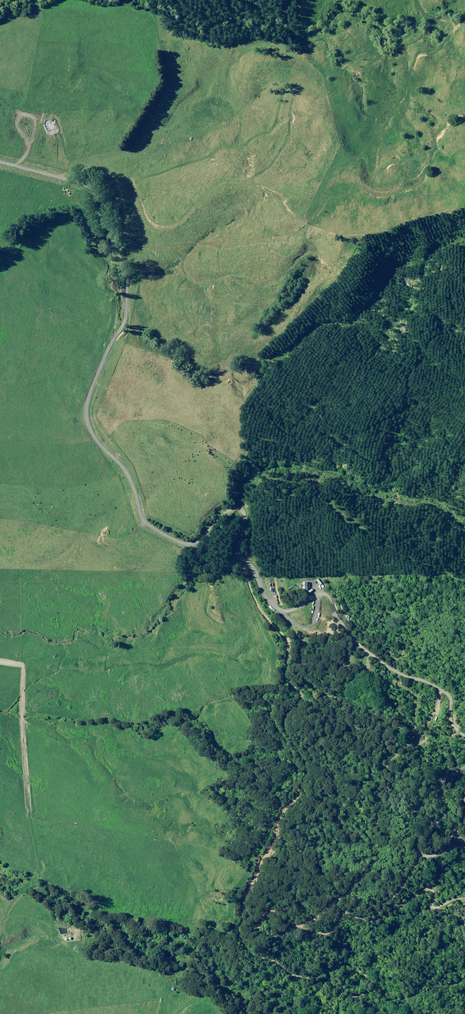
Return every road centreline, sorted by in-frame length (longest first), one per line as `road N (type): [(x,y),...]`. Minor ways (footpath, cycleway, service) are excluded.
road 1 (track): [(464,755),(439,715),(356,653),(321,598),(290,615),(275,612),(239,558),(244,507),(233,506),(185,545),(151,534),(86,422),(124,272),(110,206),(90,188),(0,163)]
road 2 (track): [(275,612),(277,655),(302,693),(269,735),(279,788),(274,828),(239,896),(241,947),(306,976),(333,999),(327,1013)]
road 3 (track): [(395,191),(373,192),(351,176),(338,178),(302,224),(276,198),(225,184),(166,230),(148,225),(119,177),(85,171),(70,181)]

